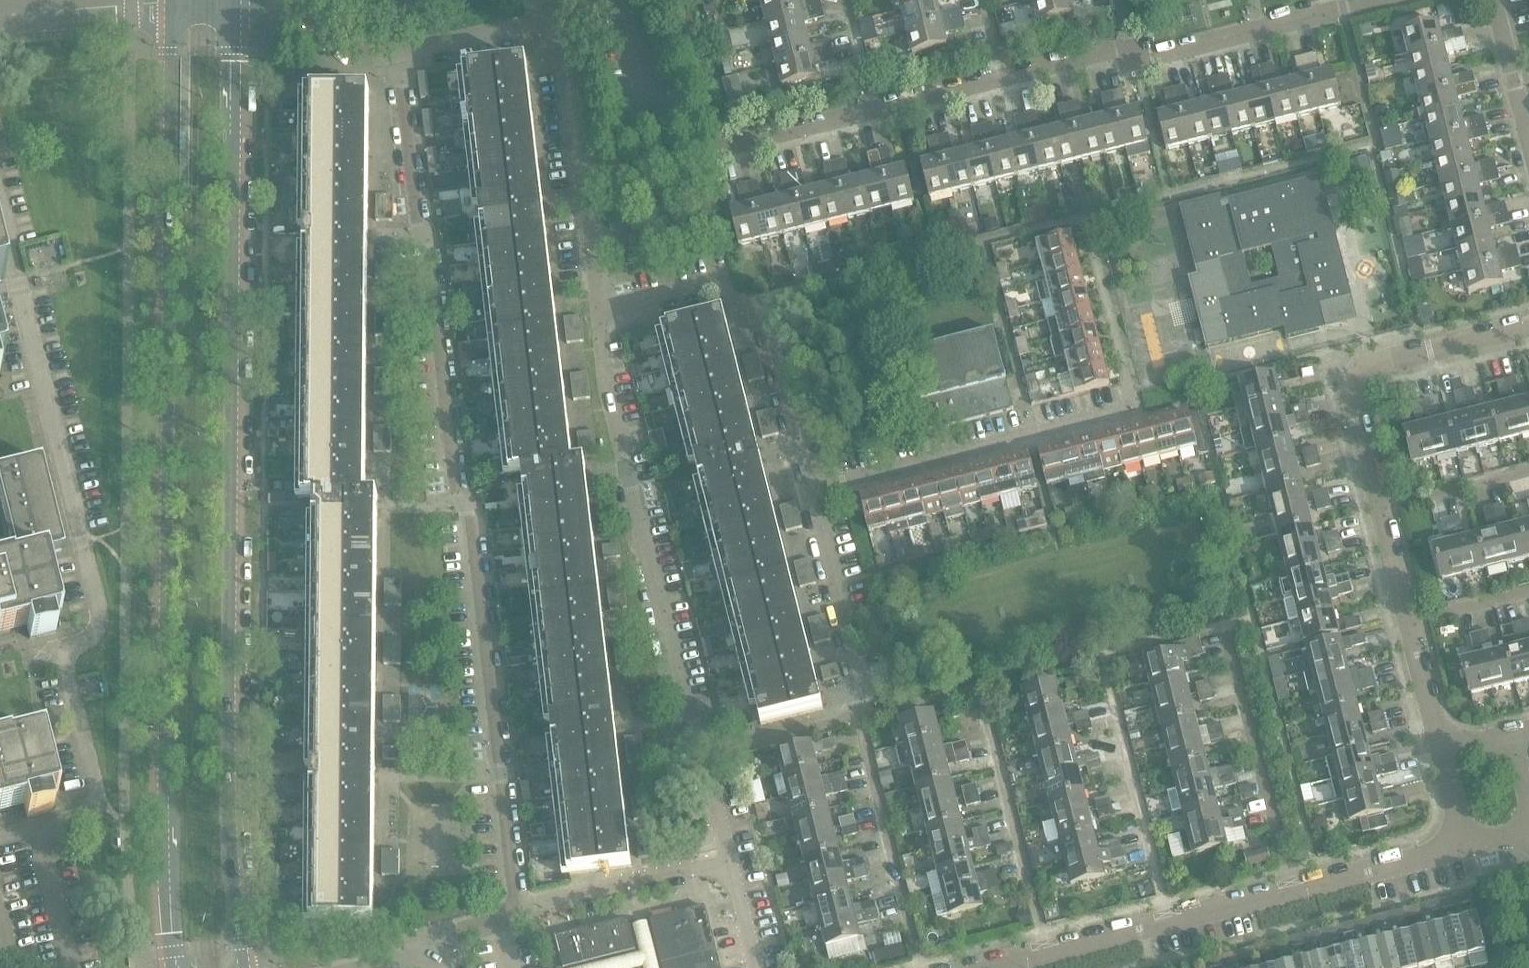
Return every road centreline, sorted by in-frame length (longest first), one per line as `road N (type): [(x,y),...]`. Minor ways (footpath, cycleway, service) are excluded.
road 1 (tertiary): [(244,967),(227,772),(235,0)]
road 2 (tertiary): [(169,1),(163,785),(174,967)]
road 3 (residential): [(518,910),(397,53)]
road 4 (residential): [(0,837),(80,818),(95,805),(68,666),(100,616),(0,204)]
road 5 (residential): [(703,756),(607,398),(597,313)]
road 6 (residential): [(703,756),(861,716),(811,490)]
road 7 (residential): [(811,490),(763,312),(713,285),(597,313)]
road 8 (residential): [(811,490),(1132,408)]
road 9 (residential): [(1384,511),(1357,405),(1369,373),(1528,330)]
road 10 (residential): [(584,181),(876,114)]
road 11 (residential): [(1049,951),(982,688)]
road 12 (residential): [(1172,920),(1103,659)]
road 13 (residential): [(1296,889),(1230,629)]
road 14 (residential): [(926,967),(867,737)]
road 15 (residential): [(518,910),(729,863)]
road 16 (residential): [(1296,889),(1470,845)]
road 17 (residential): [(544,20),(569,39),(584,181)]
road 18 (residential): [(243,0),(283,1),(352,52),(397,53)]
road 19 (tertiary): [(0,16),(169,1)]
road 20 (residential): [(397,53),(544,20)]
road 21 (residential): [(1384,511),(1528,474)]
road 22 (residential): [(1130,56),(1156,60),(1263,32)]
road 23 (residential): [(876,114),(1008,85)]
road 24 (residential): [(1172,920),(1296,889)]
road 25 (residential): [(1446,751),(1414,628)]
road 26 (residential): [(1263,32),(1386,1)]
road 27 (residential): [(1049,951),(1172,920)]
road 28 (residential): [(1008,85),(1130,56)]
road 29 (residential): [(1414,628),(1384,511)]

